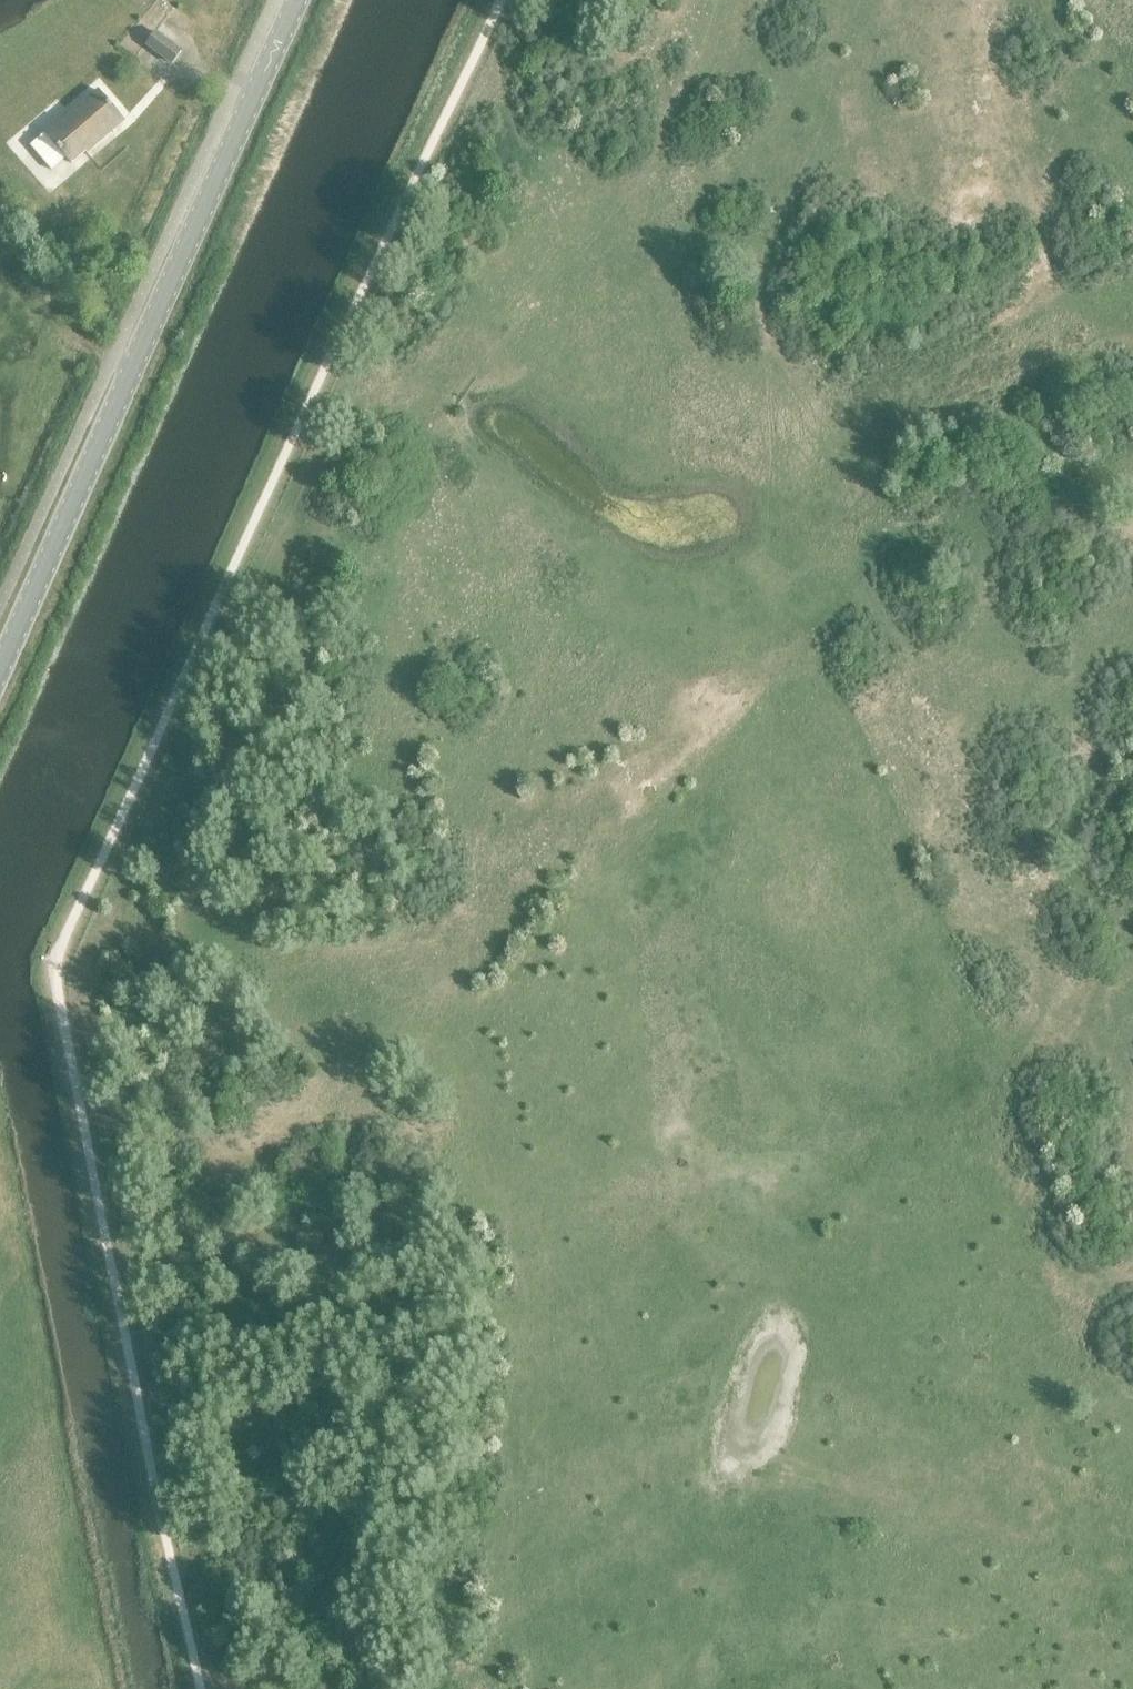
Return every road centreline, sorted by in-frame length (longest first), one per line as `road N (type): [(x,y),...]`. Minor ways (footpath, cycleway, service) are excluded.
road 1 (tertiary): [(0,674),(300,0)]

